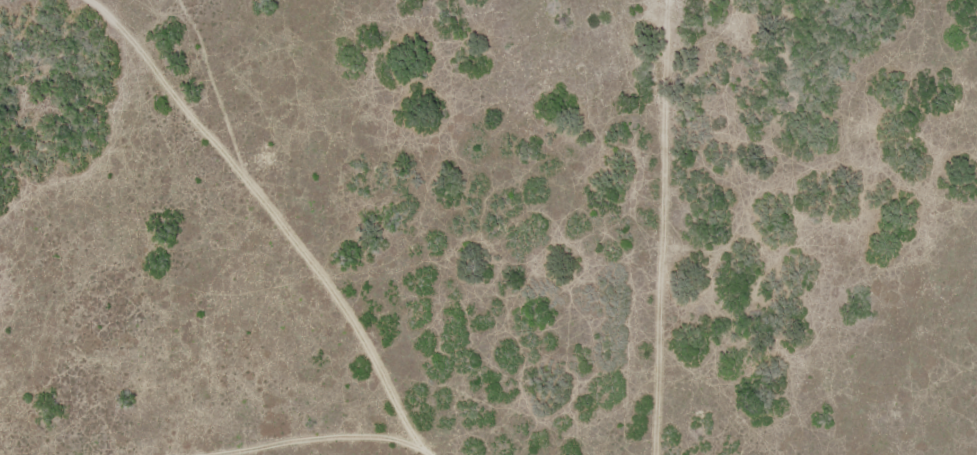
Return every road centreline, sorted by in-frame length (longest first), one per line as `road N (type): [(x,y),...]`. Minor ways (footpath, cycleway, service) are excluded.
road 1 (residential): [(129,0),(244,147),(321,287),(452,454)]
road 2 (residential): [(631,0),(613,454)]

